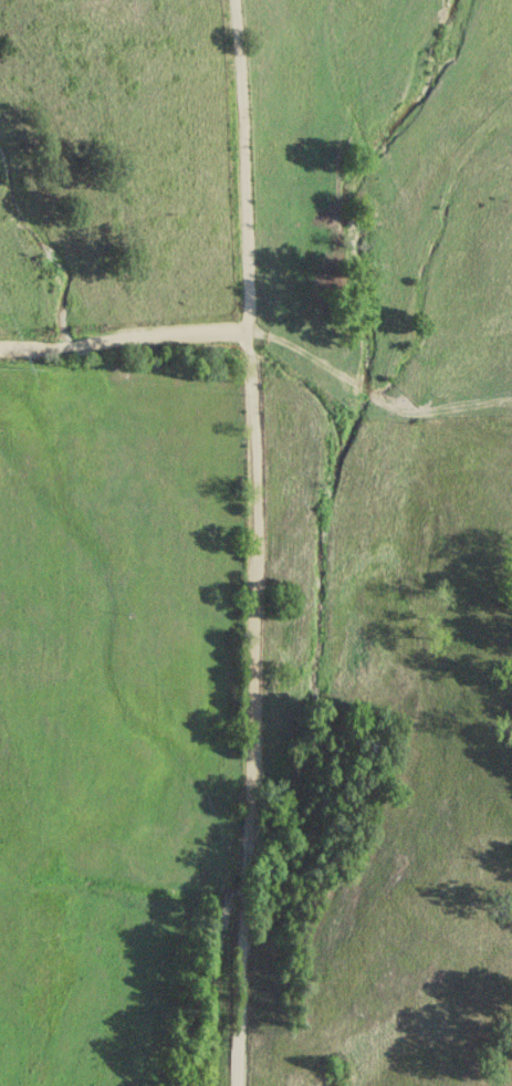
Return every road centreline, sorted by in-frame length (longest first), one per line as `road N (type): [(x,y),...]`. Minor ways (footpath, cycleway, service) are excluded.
road 1 (residential): [(209,1085),(206,340),(192,0)]
road 2 (residential): [(206,340),(304,385),(345,422),(414,439),(453,469),(485,479),(511,474)]
road 3 (residential): [(206,340),(0,338)]

